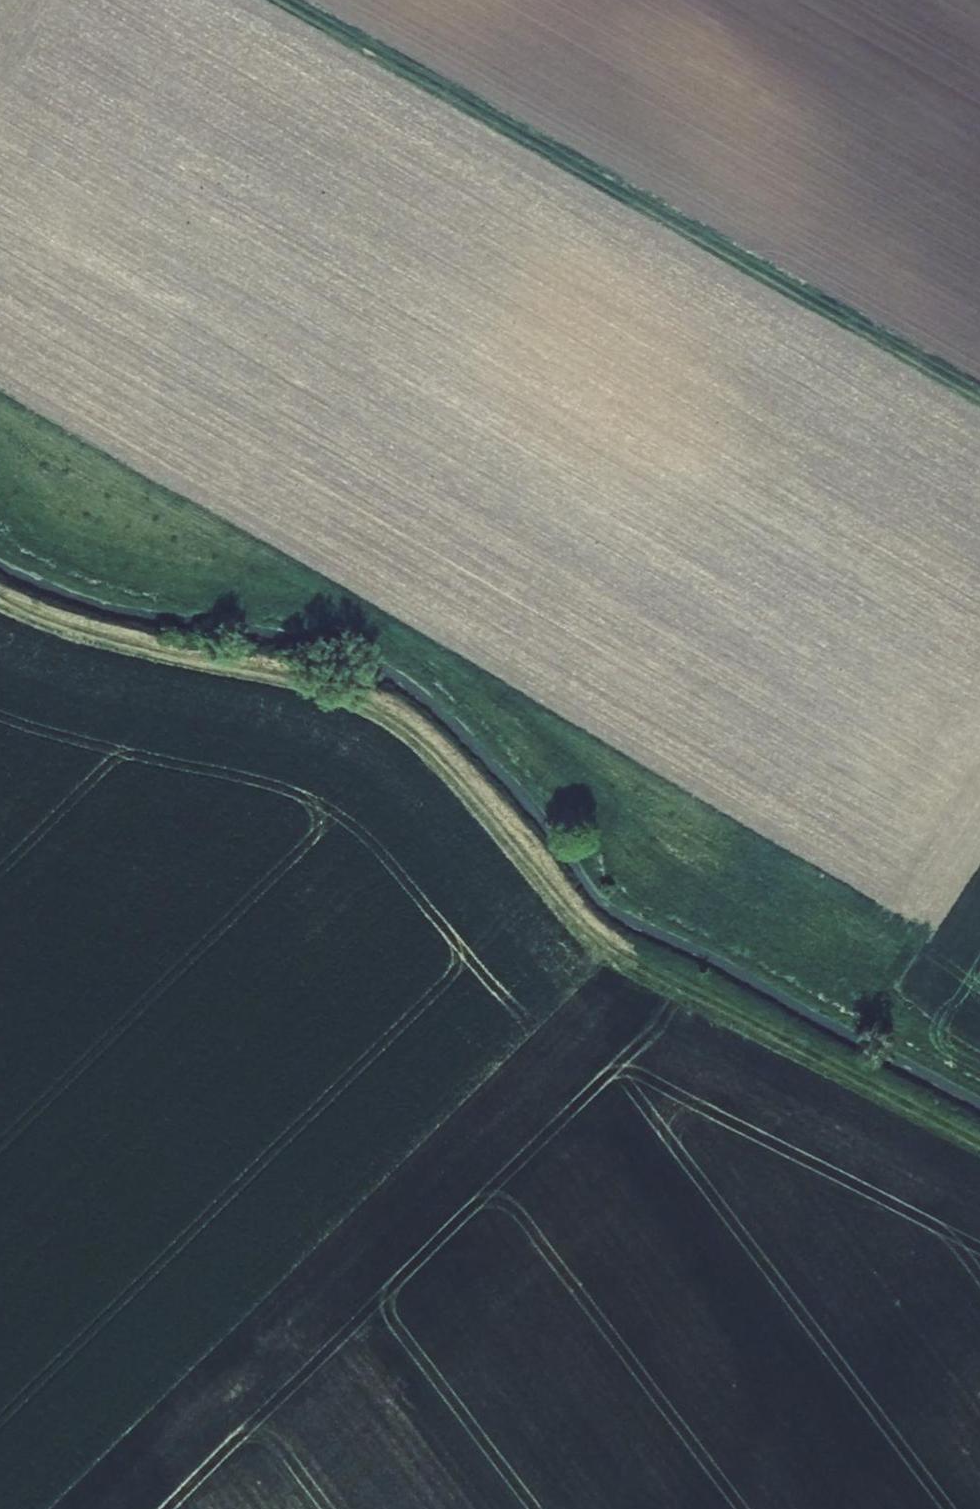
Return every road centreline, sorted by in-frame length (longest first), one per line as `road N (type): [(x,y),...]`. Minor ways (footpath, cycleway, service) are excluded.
road 1 (track): [(291,0),(979,389)]

